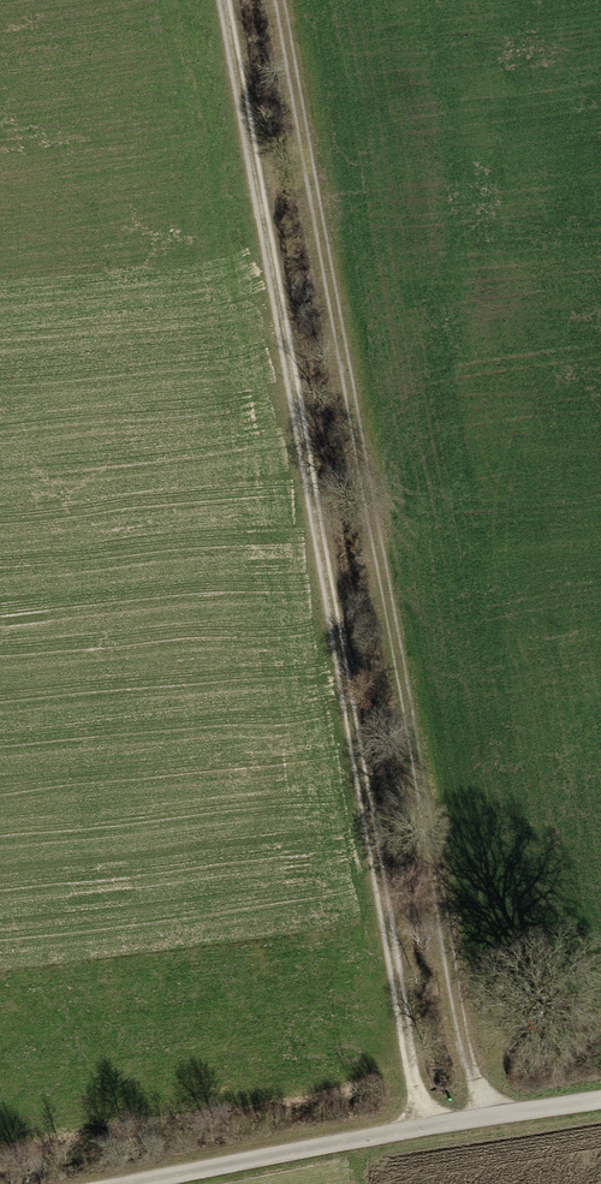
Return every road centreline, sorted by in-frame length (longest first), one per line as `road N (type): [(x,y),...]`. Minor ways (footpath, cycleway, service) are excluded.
road 1 (track): [(426,1126),(225,0)]
road 2 (track): [(503,1114),(475,1079),(280,0)]
road 3 (residential): [(108,1183),(600,1100)]

